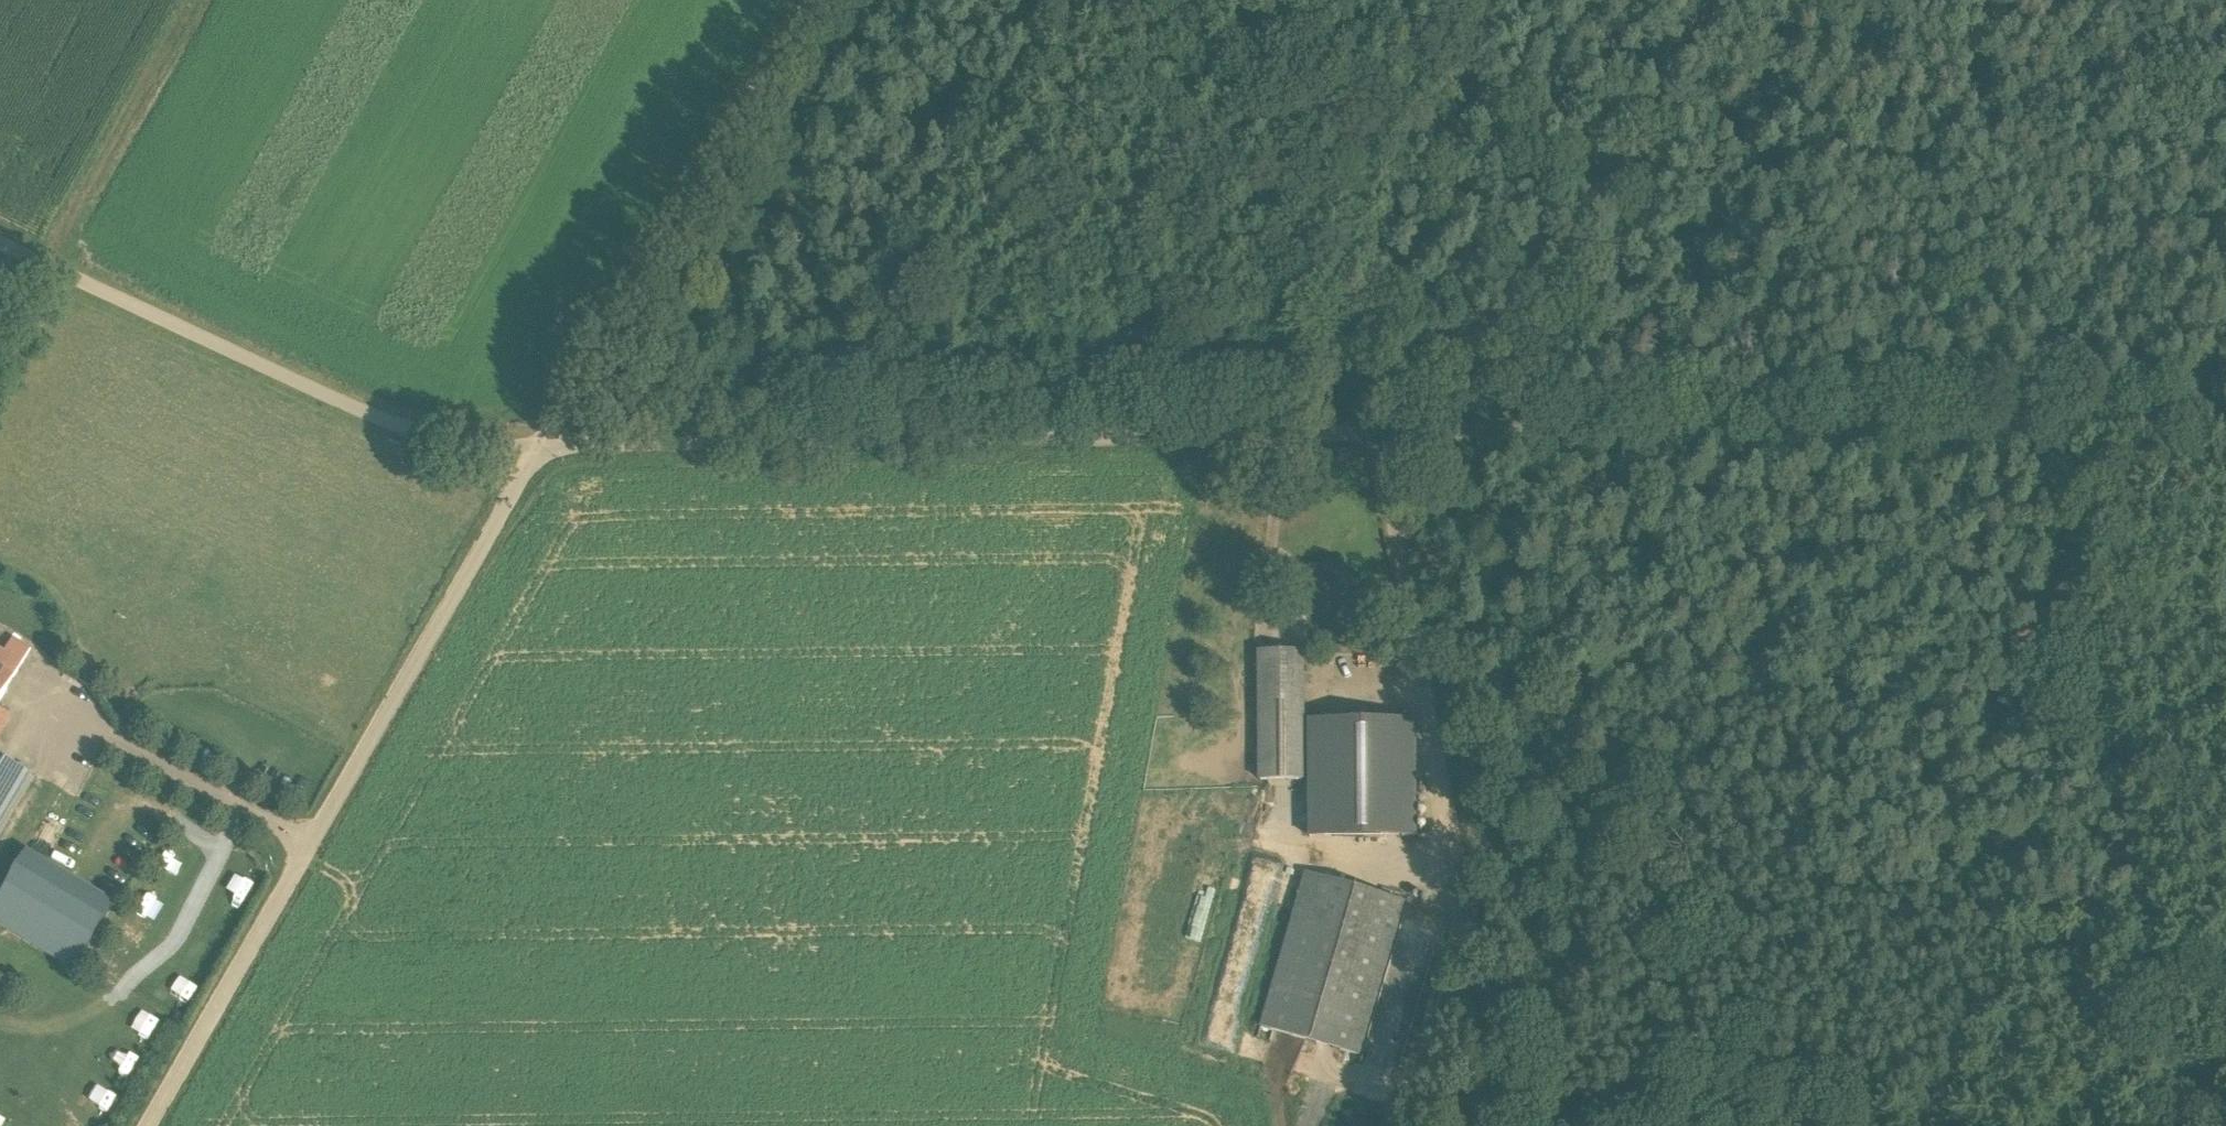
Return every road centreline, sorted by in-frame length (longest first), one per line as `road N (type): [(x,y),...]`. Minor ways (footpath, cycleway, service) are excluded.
road 1 (unclassified): [(2225,414),(537,449)]
road 2 (unclassified): [(152,1125),(537,449)]
road 3 (track): [(2048,419),(2177,1125)]
road 4 (unclassified): [(537,449),(408,429),(0,243)]
road 5 (track): [(537,449),(801,0)]
road 6 (track): [(1389,1125),(1459,924)]
road 7 (track): [(1459,924),(1507,1125)]

